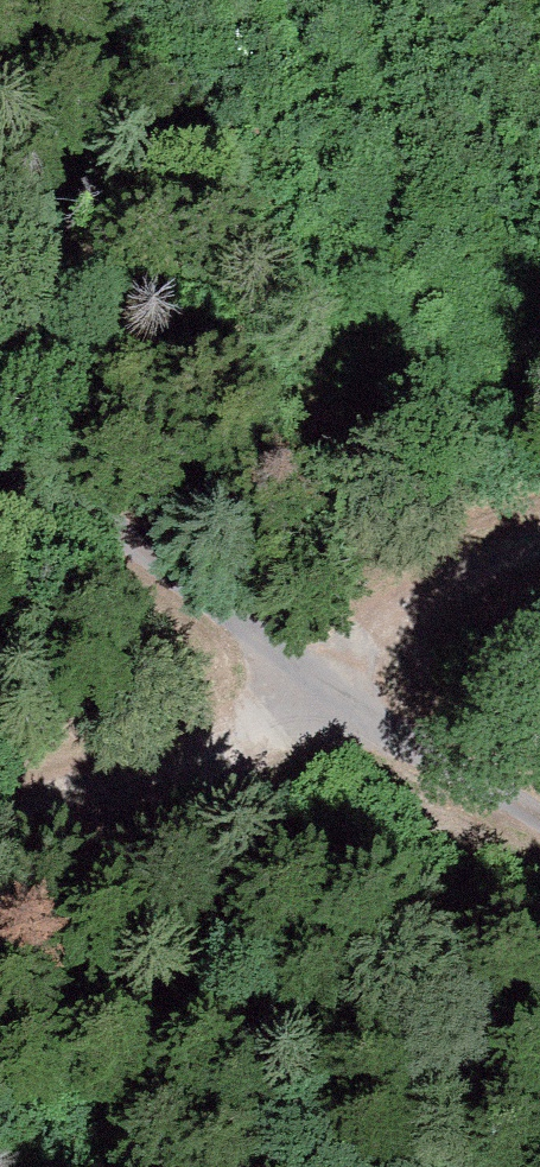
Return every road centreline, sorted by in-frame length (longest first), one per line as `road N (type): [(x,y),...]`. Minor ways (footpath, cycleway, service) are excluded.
road 1 (track): [(0,458),(328,681),(475,703),(539,748)]
road 2 (track): [(0,825),(248,742),(328,681)]
road 3 (track): [(539,538),(438,578),(328,681)]

